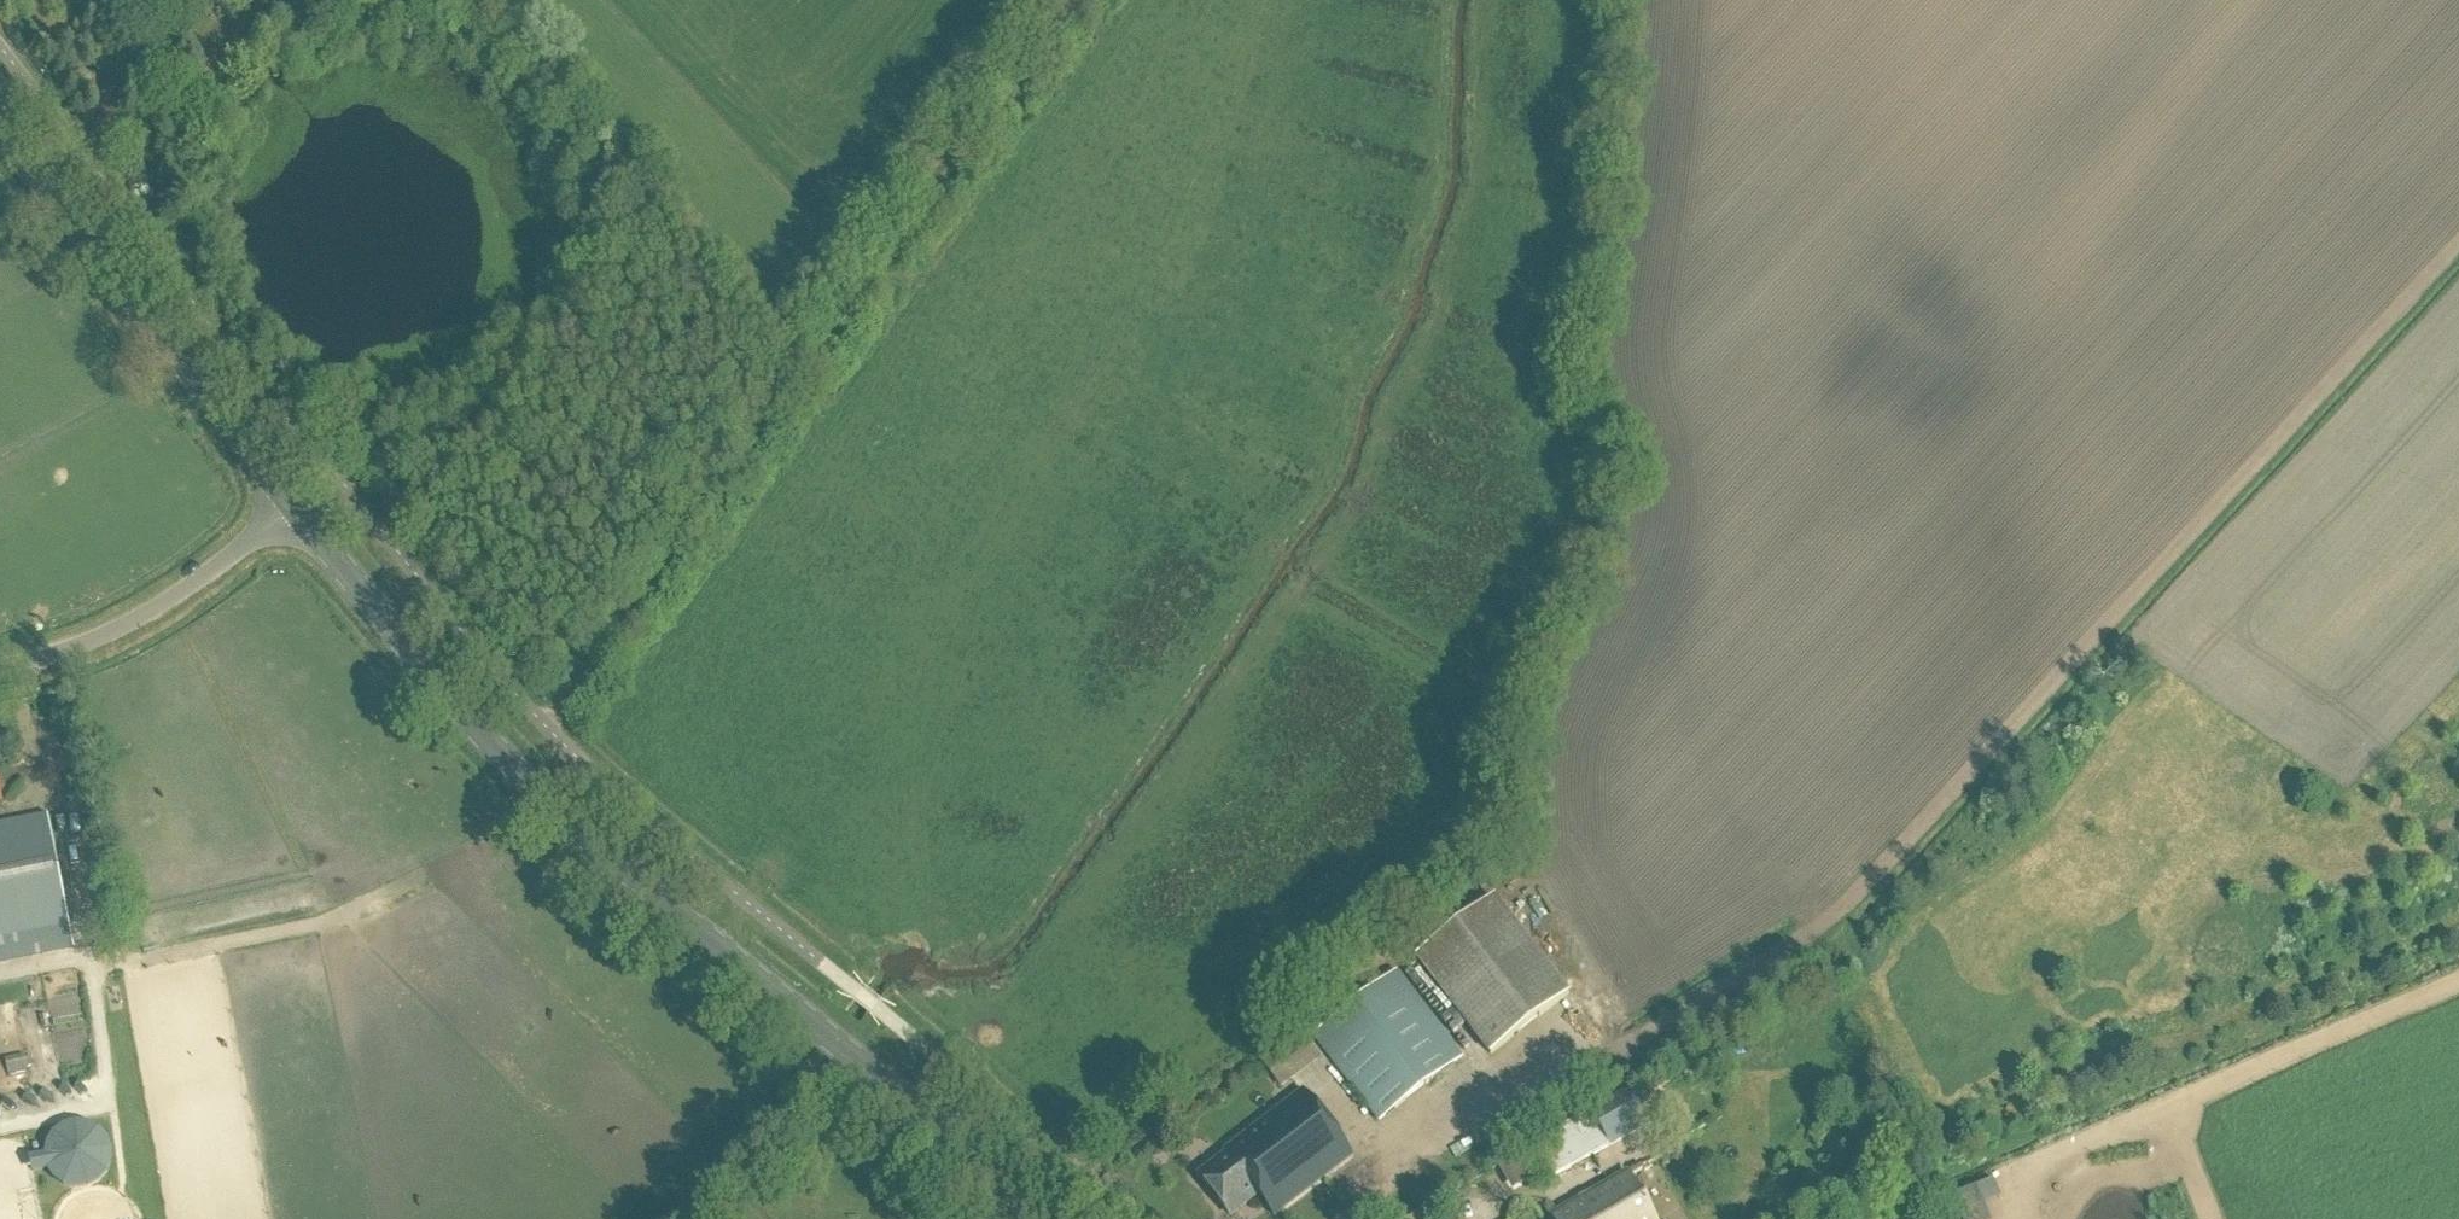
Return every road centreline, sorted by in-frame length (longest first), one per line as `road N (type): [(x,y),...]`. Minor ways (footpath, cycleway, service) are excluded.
road 1 (secondary): [(1041,1218),(644,885),(481,735),(297,508)]
road 2 (secondary): [(297,508),(0,130)]
road 3 (tertiary): [(0,667),(149,615),(297,508)]
road 4 (track): [(88,972),(314,927),(342,914)]

